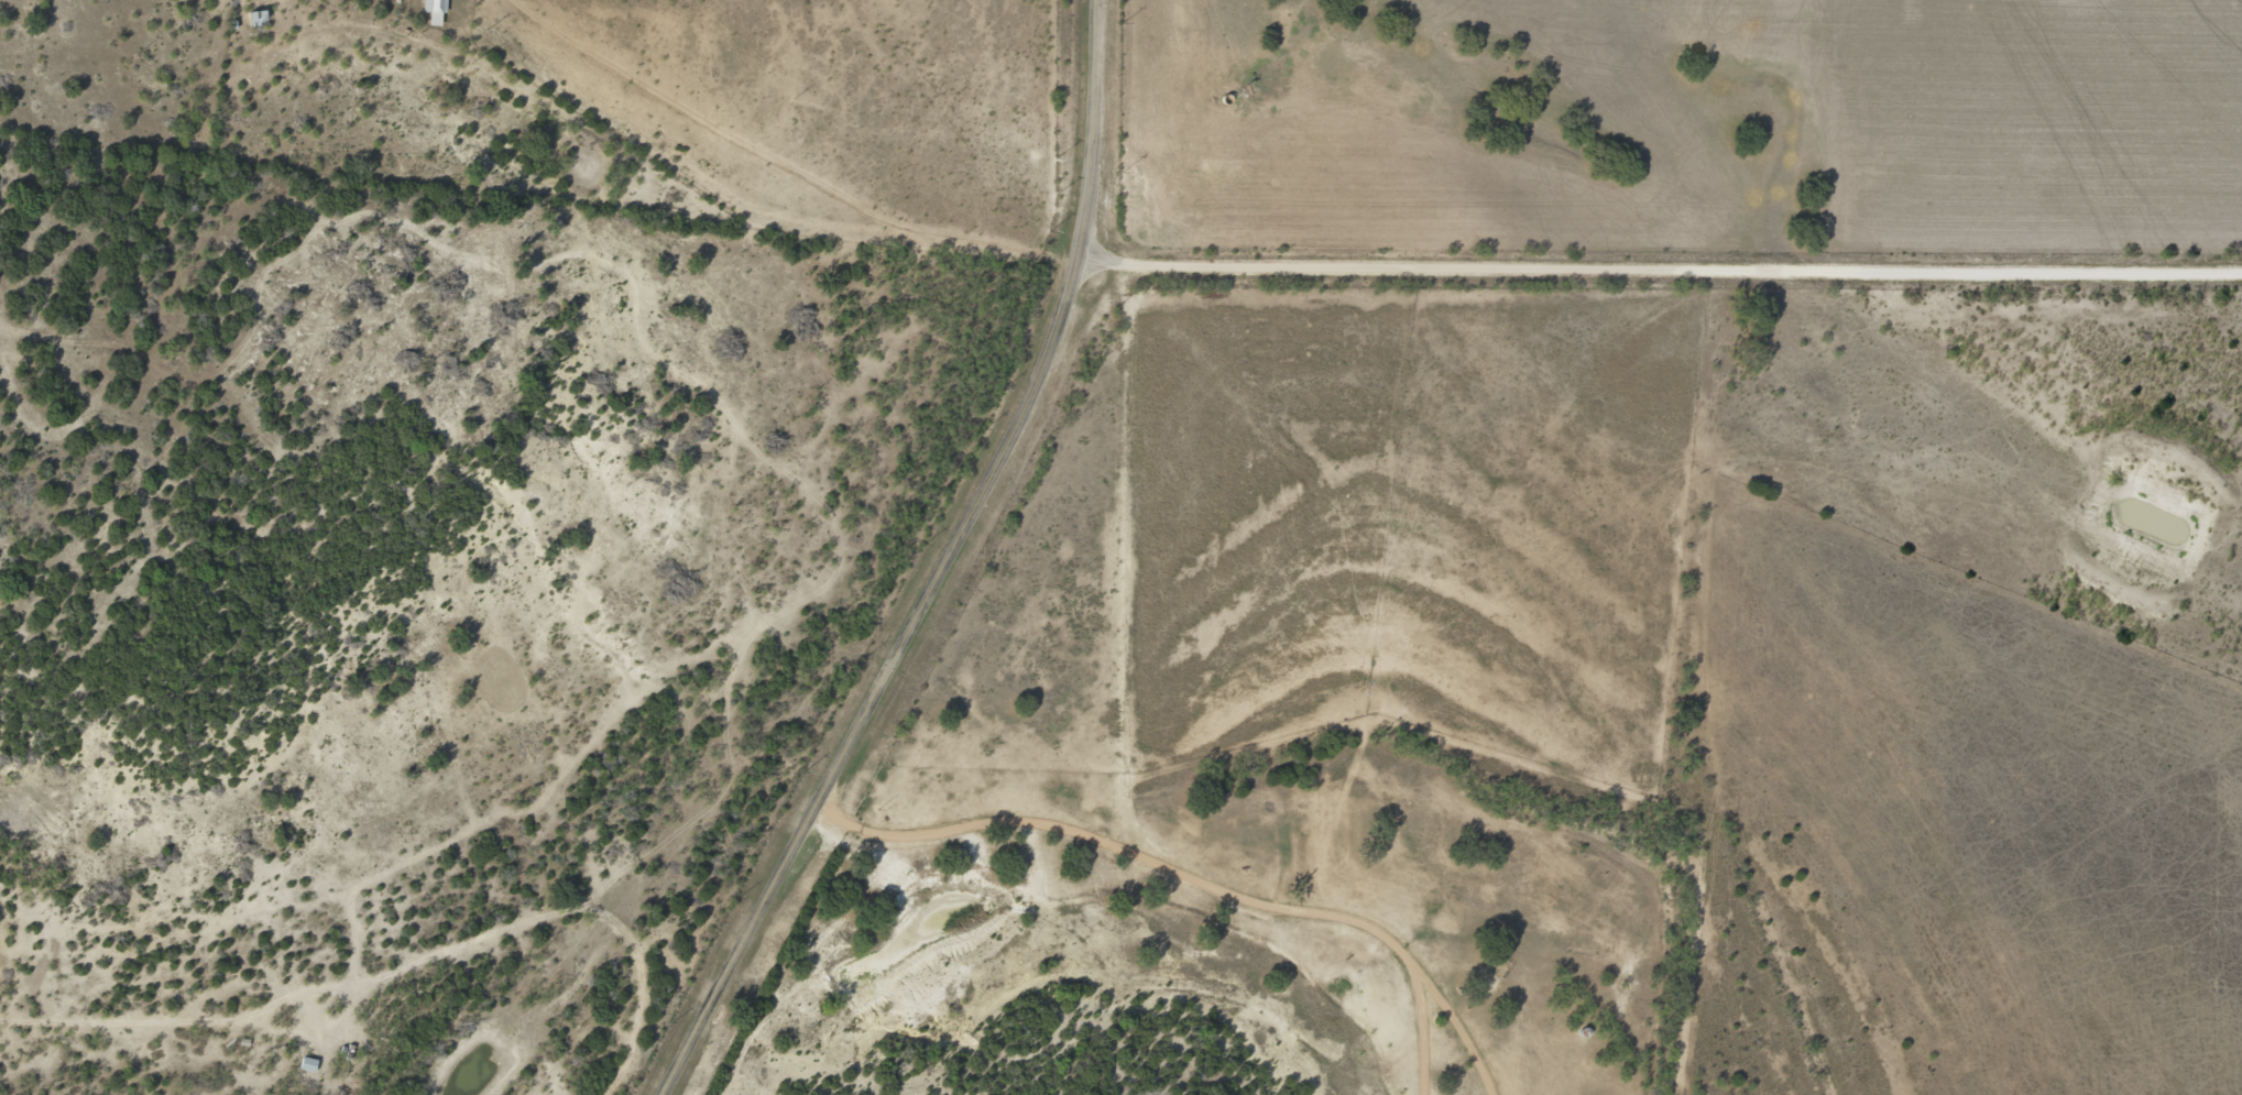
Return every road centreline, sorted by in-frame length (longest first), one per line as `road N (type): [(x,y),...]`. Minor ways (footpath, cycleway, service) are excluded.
road 1 (secondary): [(661,1094),(1057,350),(1084,262),(1098,0)]
road 2 (residential): [(2241,273),(1084,262)]
road 3 (residential): [(1084,262),(835,223),(631,153),(472,0)]

